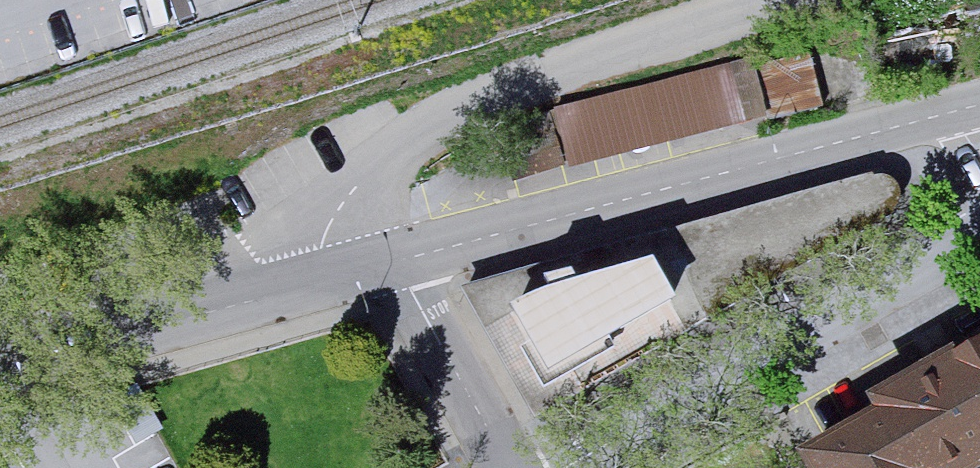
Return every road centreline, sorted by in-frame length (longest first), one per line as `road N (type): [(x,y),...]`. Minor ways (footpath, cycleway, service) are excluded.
road 1 (residential): [(401,259),(979,102)]
road 2 (residential): [(979,232),(565,467)]
road 3 (residential): [(0,366),(401,259)]
road 4 (residential): [(508,467),(401,259)]

